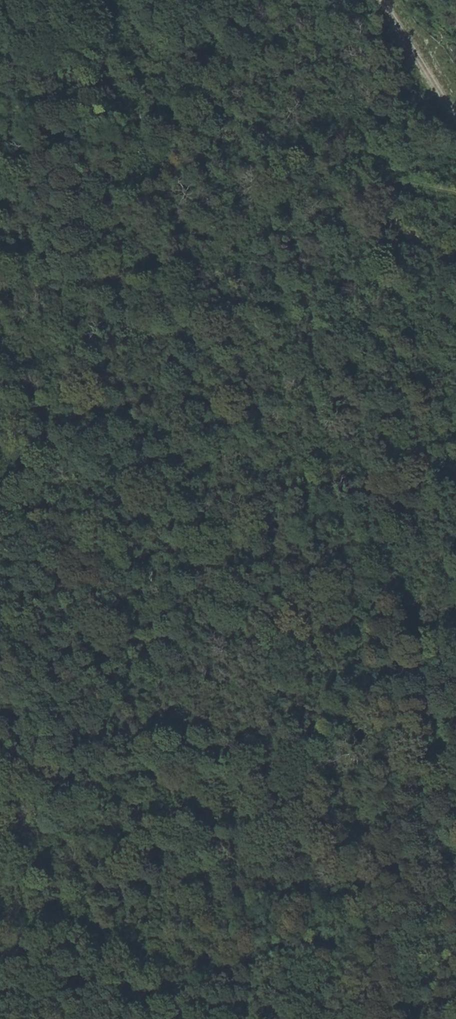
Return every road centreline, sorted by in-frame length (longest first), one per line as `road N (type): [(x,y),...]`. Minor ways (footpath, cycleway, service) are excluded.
road 1 (track): [(455,117),(381,0)]

